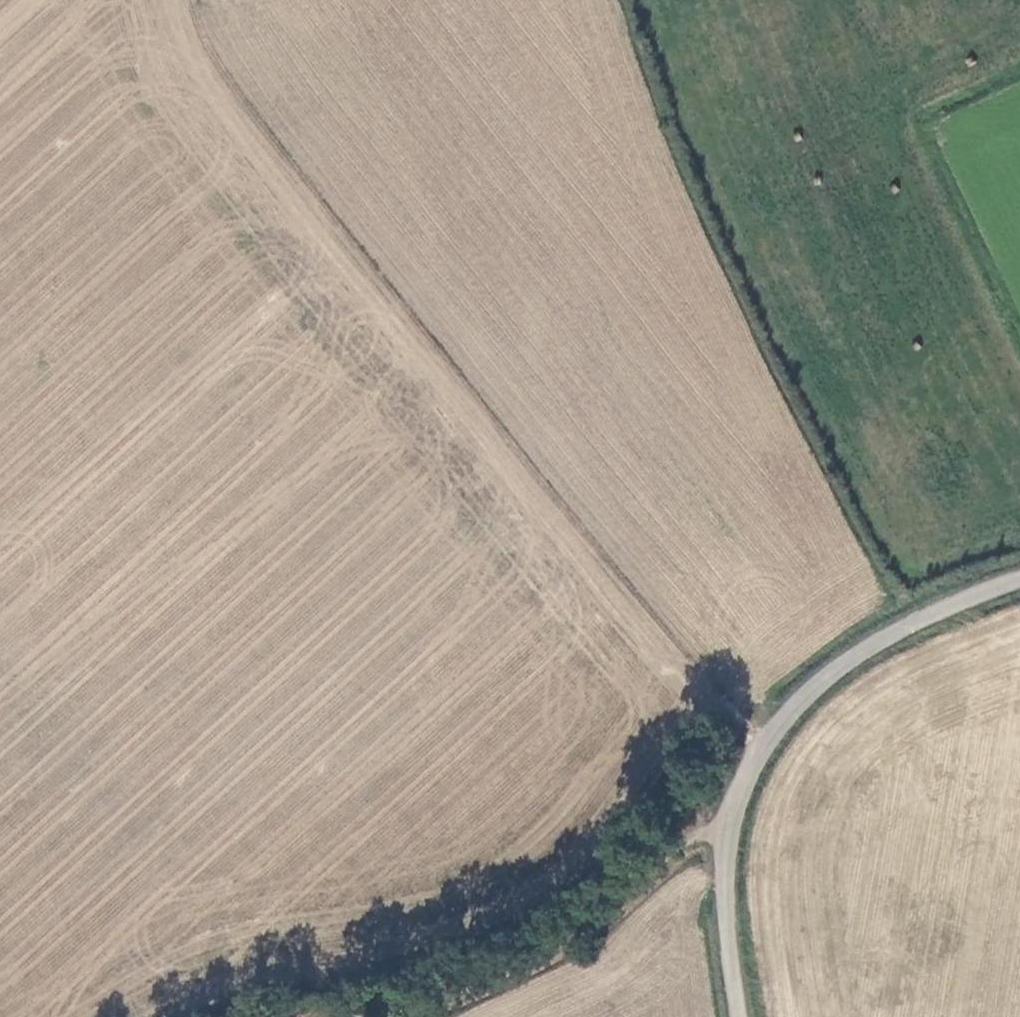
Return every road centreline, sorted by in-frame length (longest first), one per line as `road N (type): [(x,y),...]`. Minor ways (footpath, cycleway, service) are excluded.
road 1 (unclassified): [(736,1016),(724,891),(735,804),(763,743),(815,682),(923,614),(1019,579)]
road 2 (track): [(735,804),(626,889),(416,998),(279,1016)]

